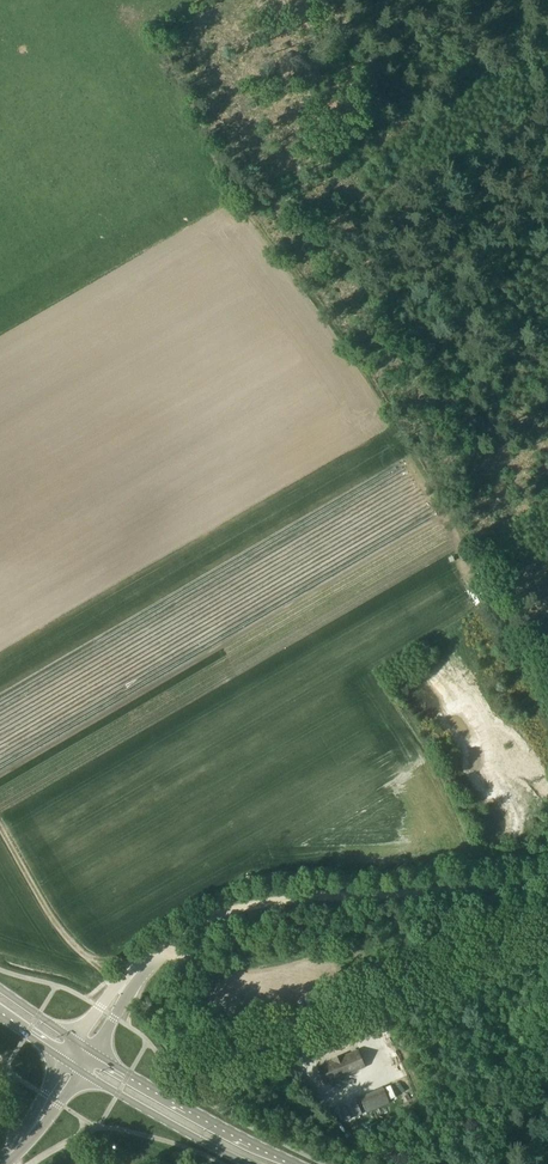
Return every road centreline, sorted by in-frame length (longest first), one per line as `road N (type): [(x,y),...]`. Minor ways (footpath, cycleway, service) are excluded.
road 1 (track): [(547,880),(286,900),(203,922),(170,945)]
road 2 (secondary): [(298,1163),(96,1055)]
road 3 (track): [(0,829),(42,909),(69,941),(128,982)]
road 4 (track): [(547,920),(369,991)]
road 5 (secondary): [(84,1074),(247,1163)]

